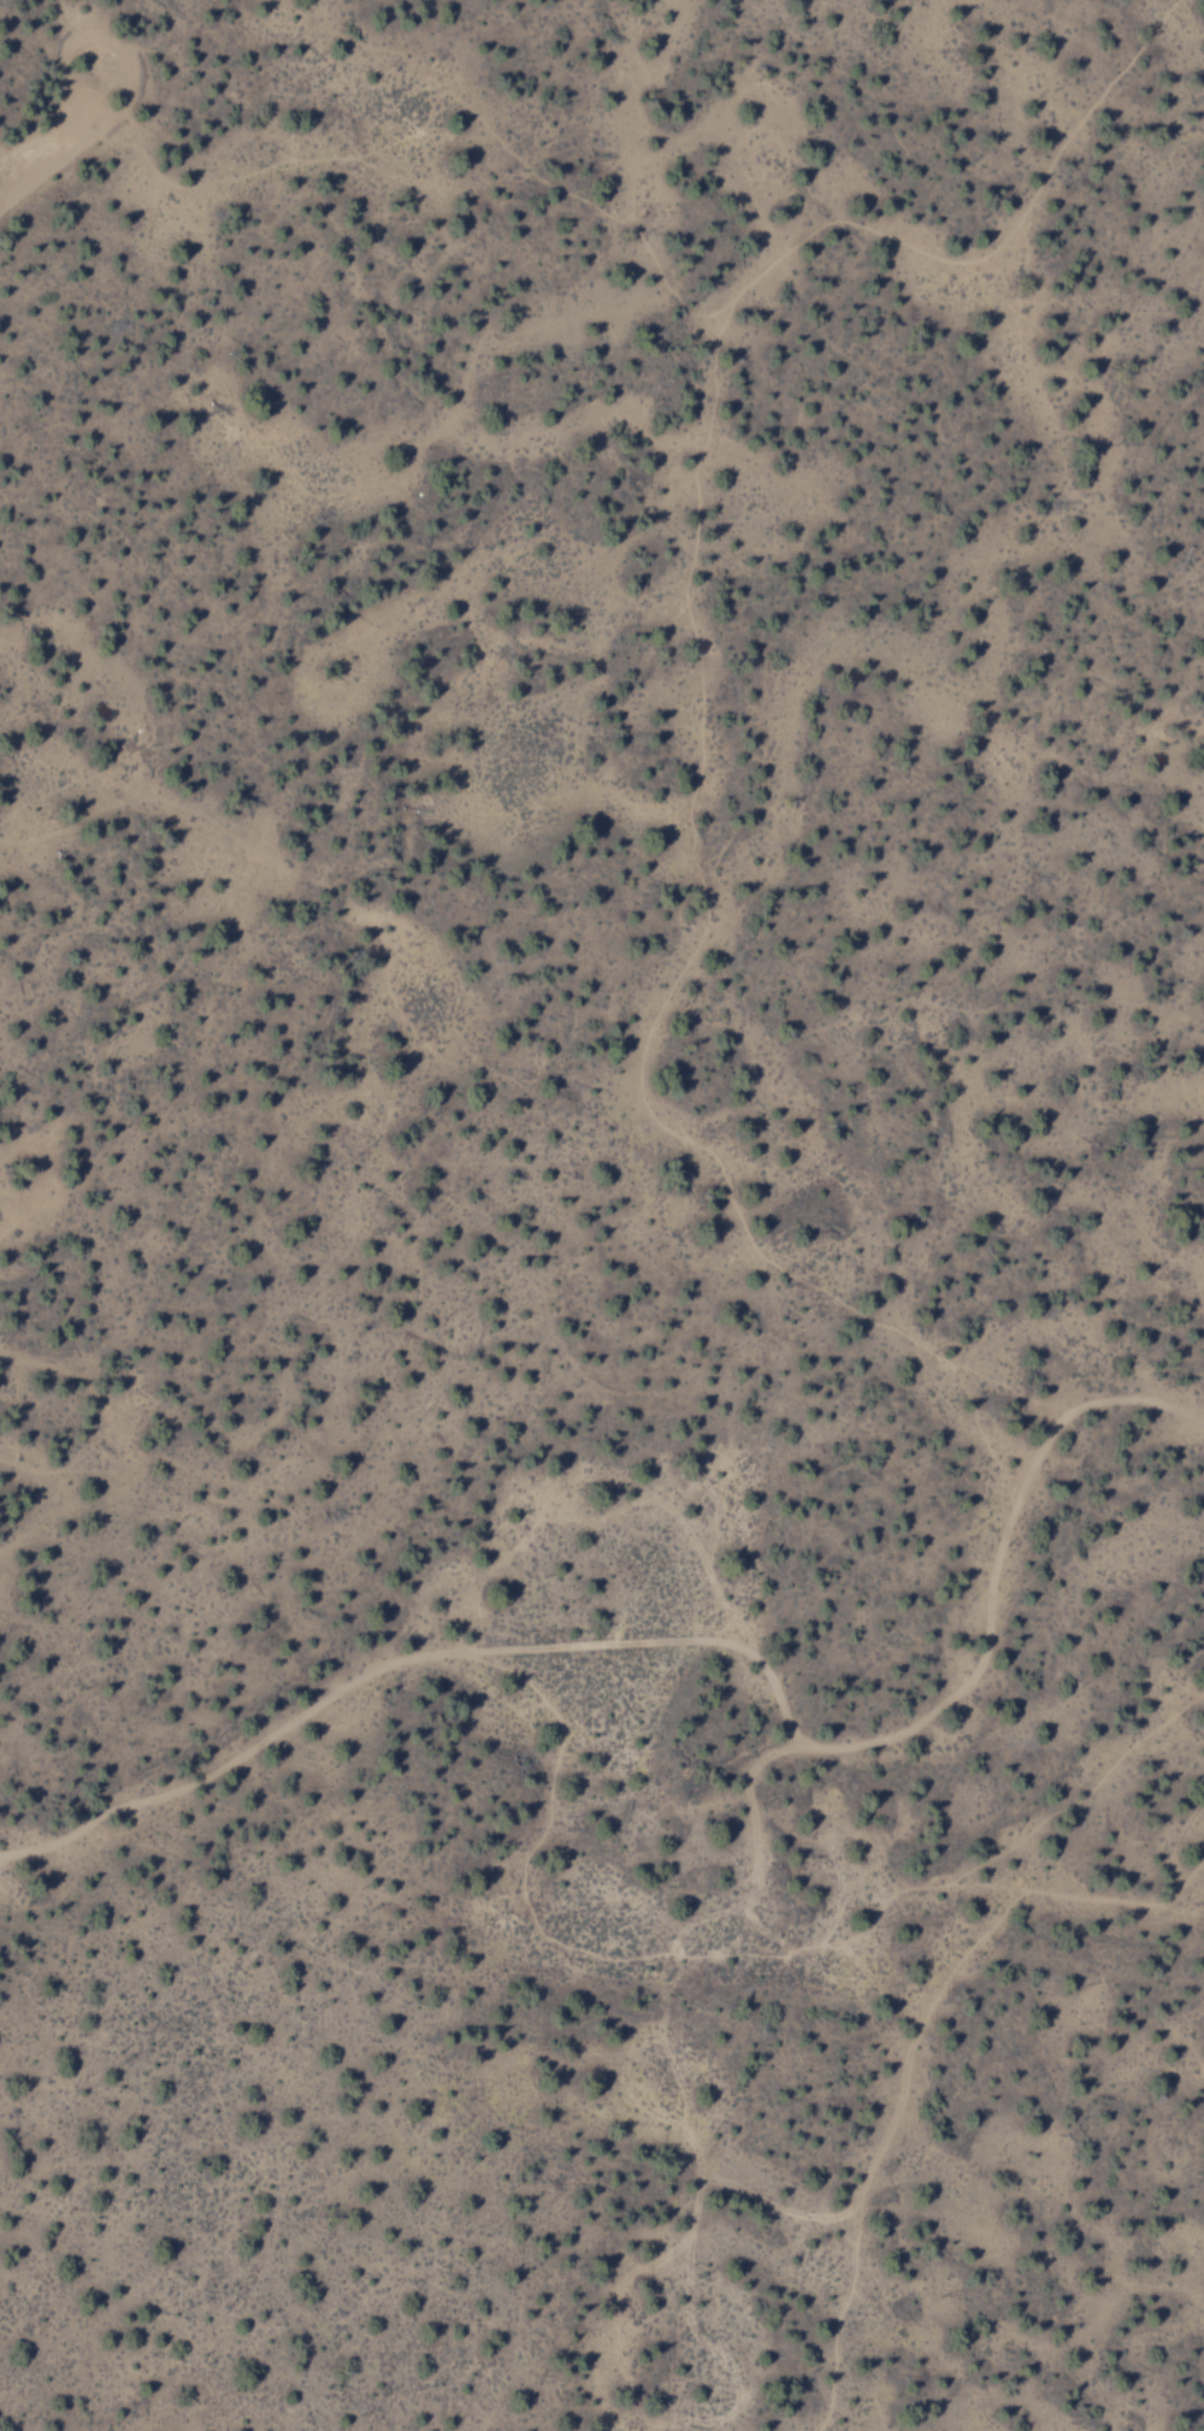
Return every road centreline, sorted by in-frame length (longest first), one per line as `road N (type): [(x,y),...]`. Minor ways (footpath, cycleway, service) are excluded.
road 1 (track): [(1203,1417),(1137,1393),(1066,1414),(995,1556),(975,1670),(955,1697),(887,1740),(854,1747),(805,1742),(765,1665),(721,1641),(444,1652),(361,1677),(206,1780),(120,1804),(53,1845),(0,1858)]

